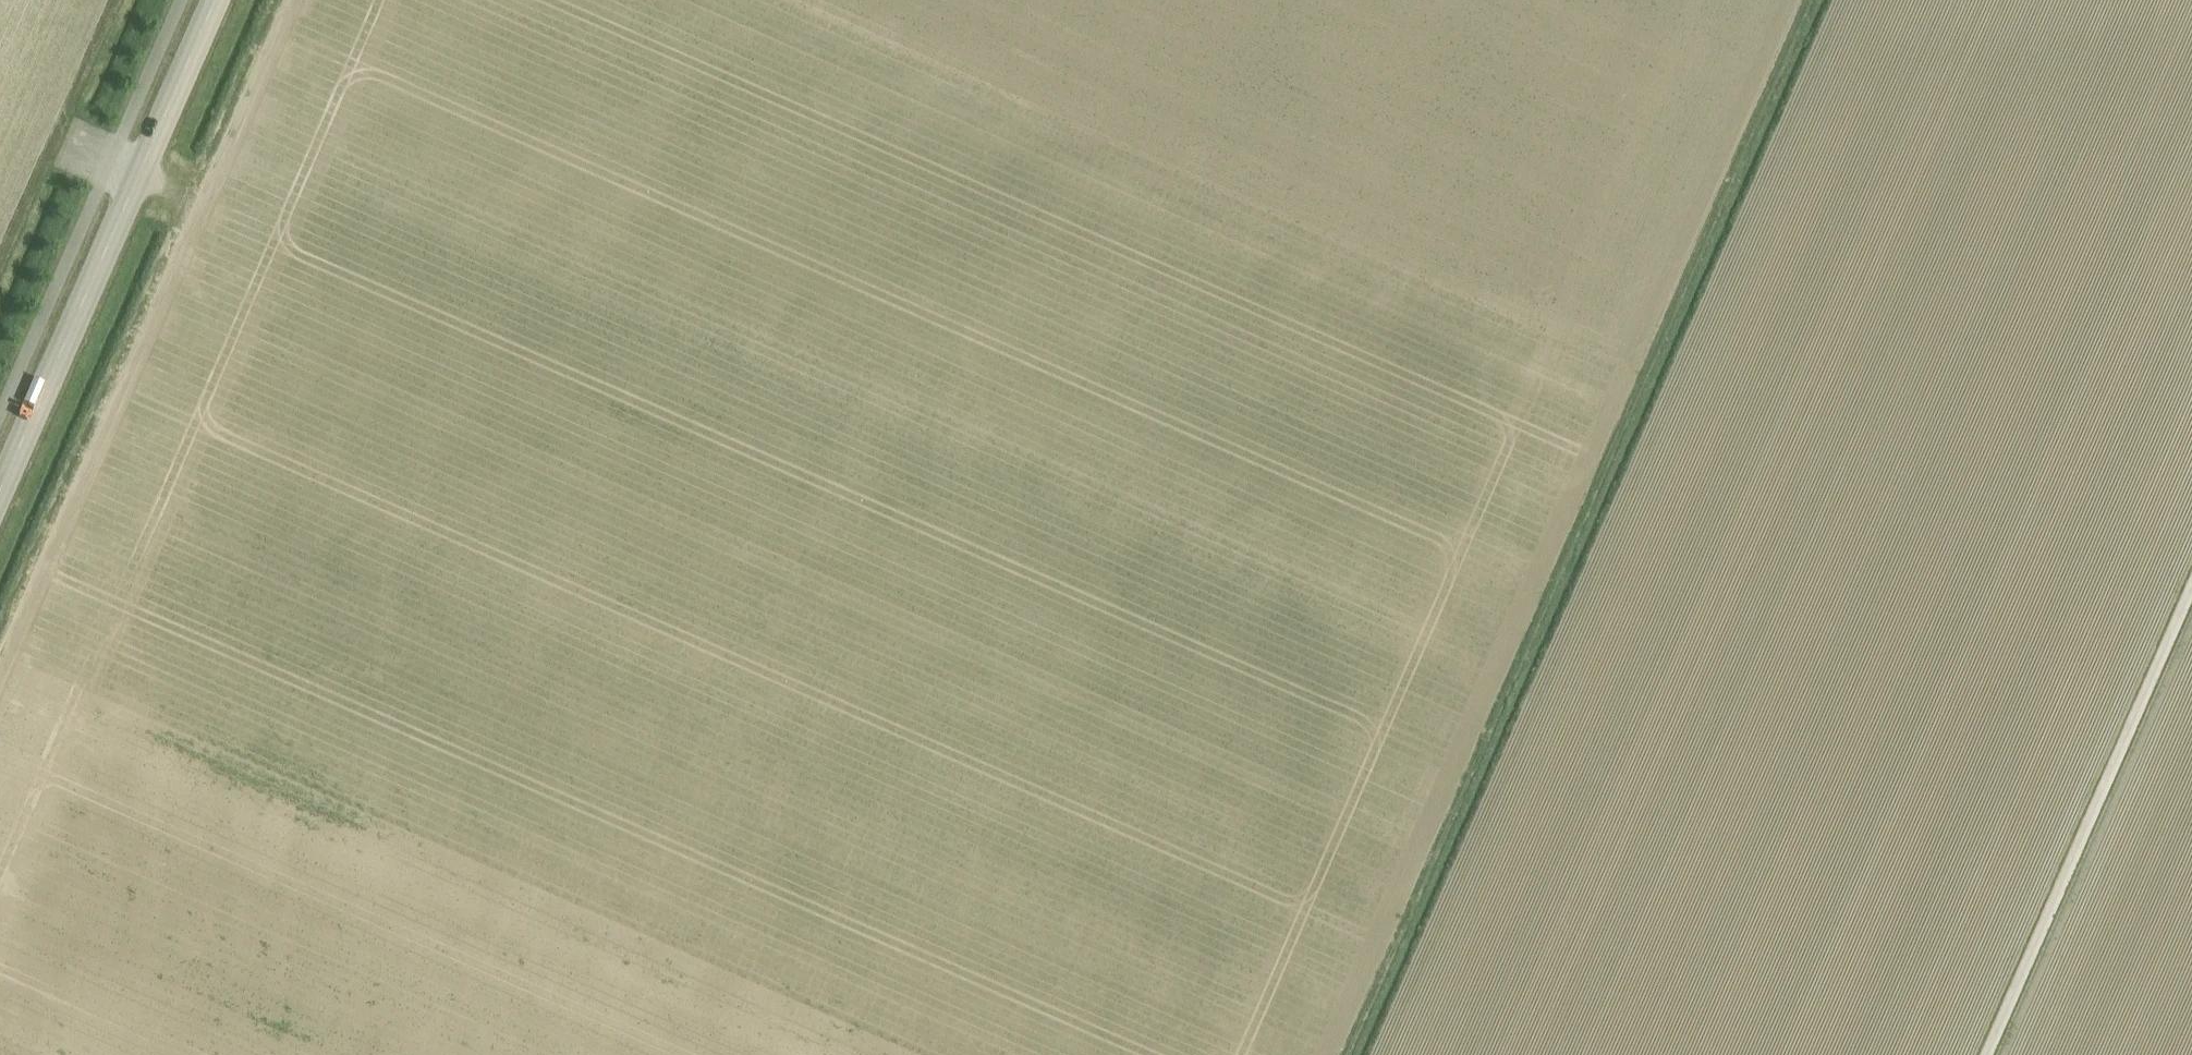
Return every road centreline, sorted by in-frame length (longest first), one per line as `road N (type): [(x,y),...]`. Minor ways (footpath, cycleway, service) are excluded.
road 1 (secondary): [(0,489),(214,0)]
road 2 (track): [(1989,1054),(2191,591)]

